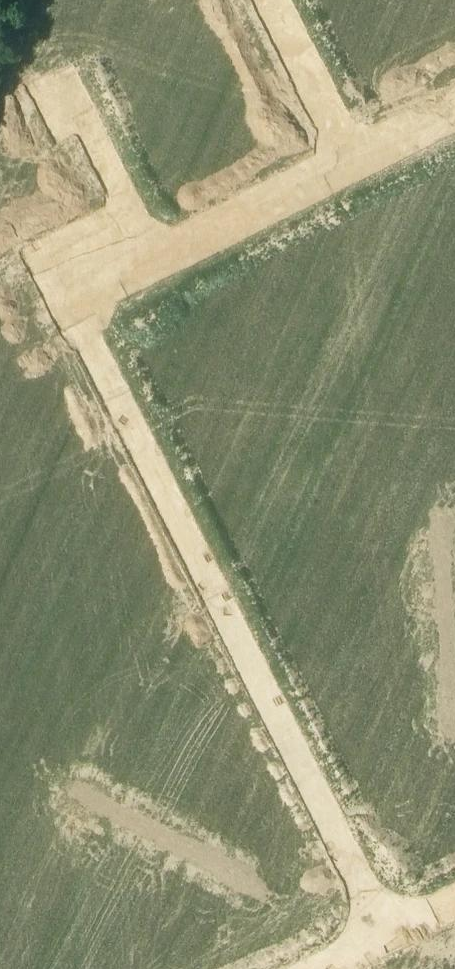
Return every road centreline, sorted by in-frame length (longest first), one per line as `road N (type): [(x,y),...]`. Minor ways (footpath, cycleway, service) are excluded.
road 1 (residential): [(396,932),(75,286),(154,247)]
road 2 (residential): [(154,247),(345,154)]
road 3 (residential): [(154,247),(79,95)]
road 4 (residential): [(278,0),(345,154)]
road 5 (residential): [(345,154),(454,100)]

